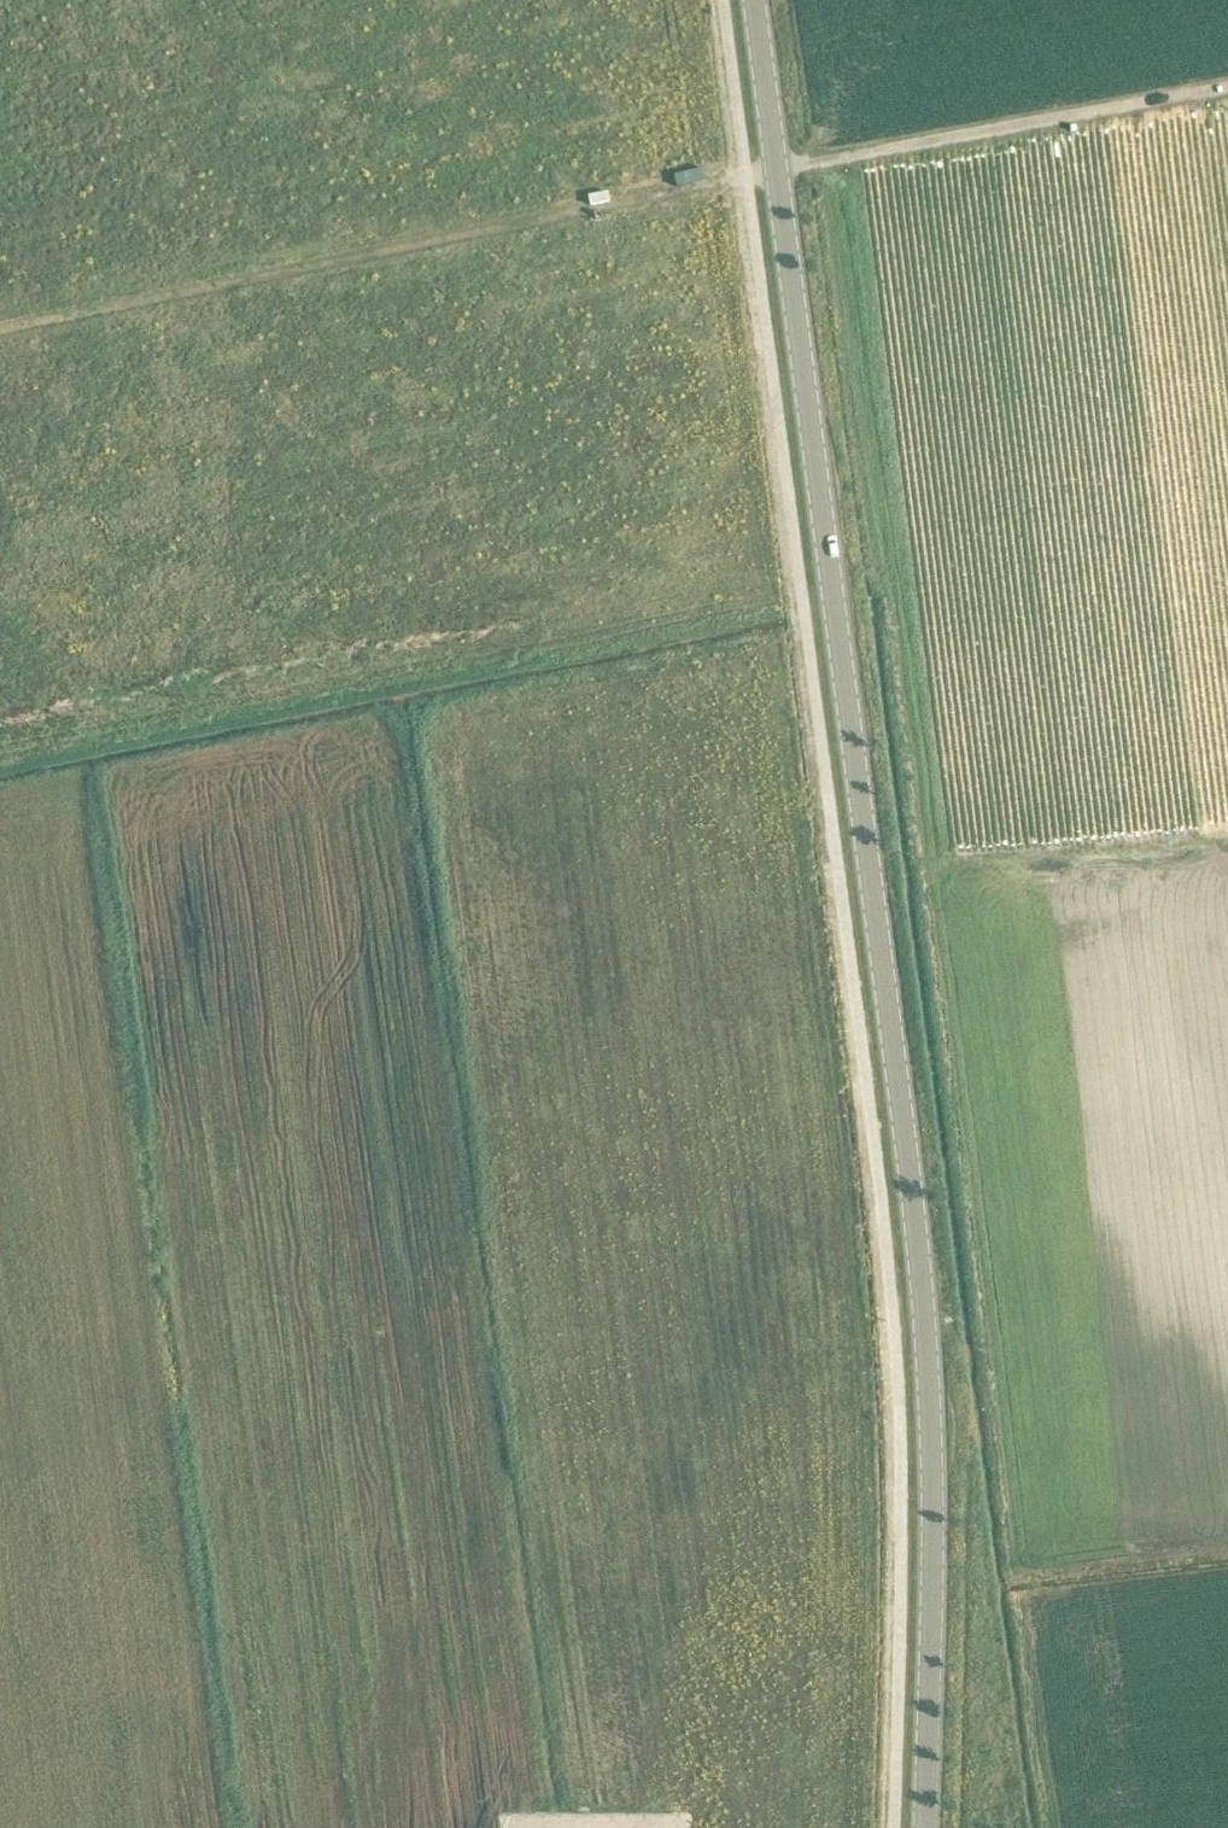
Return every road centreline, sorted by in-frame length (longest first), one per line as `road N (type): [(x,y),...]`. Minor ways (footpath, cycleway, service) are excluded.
road 1 (secondary): [(753,0),(925,1320),(932,1537),(925,1827)]
road 2 (residential): [(765,1030),(795,1382),(794,1512),(770,1827)]
road 3 (residential): [(0,1039),(742,874)]
road 4 (residential): [(560,0),(679,572)]
road 5 (residential): [(0,1129),(465,1068)]
road 6 (residential): [(93,303),(140,693)]
road 7 (residential): [(380,639),(308,279)]
road 8 (residential): [(462,1735),(484,1524),(484,1370)]
road 9 (residential): [(295,1389),(349,1729)]
road 10 (residential): [(679,572),(742,874)]
road 11 (residential): [(679,572),(380,639)]
road 12 (residential): [(484,1370),(465,1068)]
road 13 (residential): [(465,1068),(765,1030)]
road 14 (residential): [(49,1760),(349,1729)]
road 15 (residential): [(380,639),(140,693)]
road 16 (residential): [(49,1760),(0,1531)]
road 17 (residential): [(93,303),(308,279)]
road 18 (residential): [(295,1389),(484,1370)]
road 19 (residential): [(742,874),(765,1030)]

